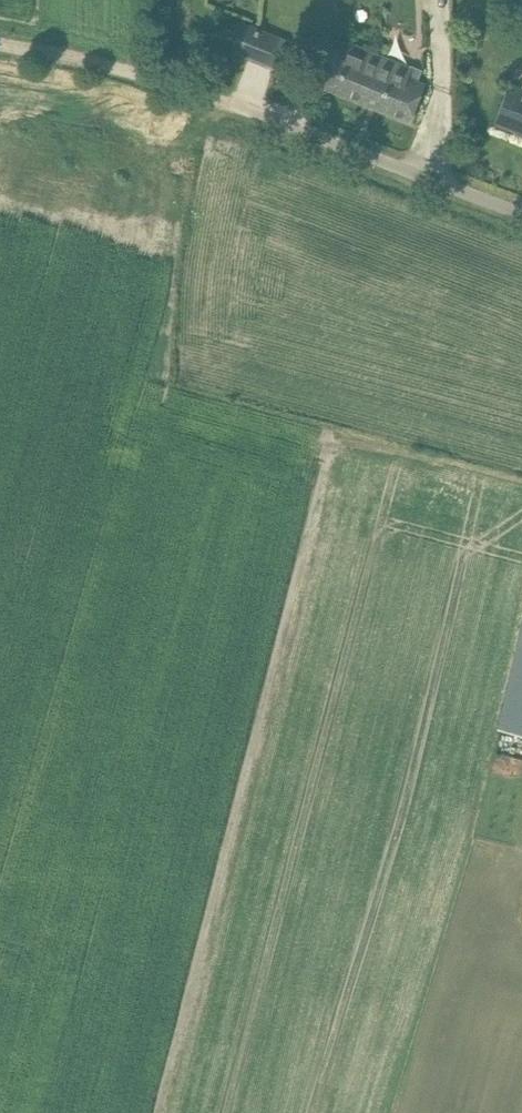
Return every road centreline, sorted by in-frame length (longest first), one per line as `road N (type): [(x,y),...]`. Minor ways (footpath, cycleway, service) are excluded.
road 1 (unclassified): [(521,212),(245,96)]

